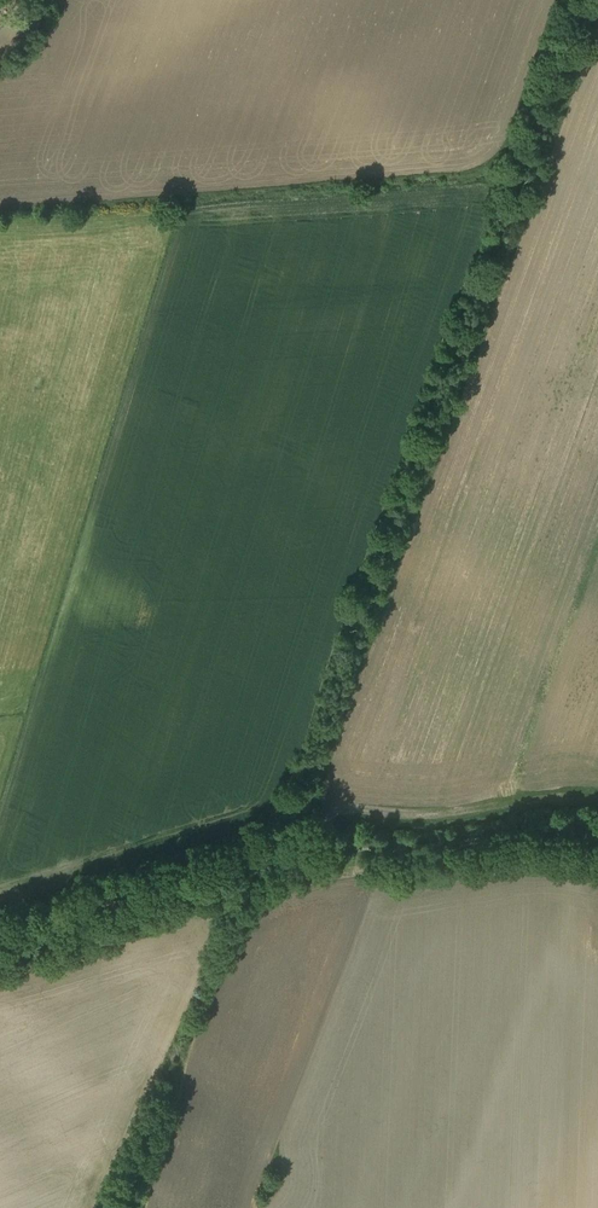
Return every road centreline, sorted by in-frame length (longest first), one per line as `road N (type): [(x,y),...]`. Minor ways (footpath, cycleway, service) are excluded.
road 1 (track): [(0,940),(314,844),(437,848),(567,830),(586,836),(596,859)]

